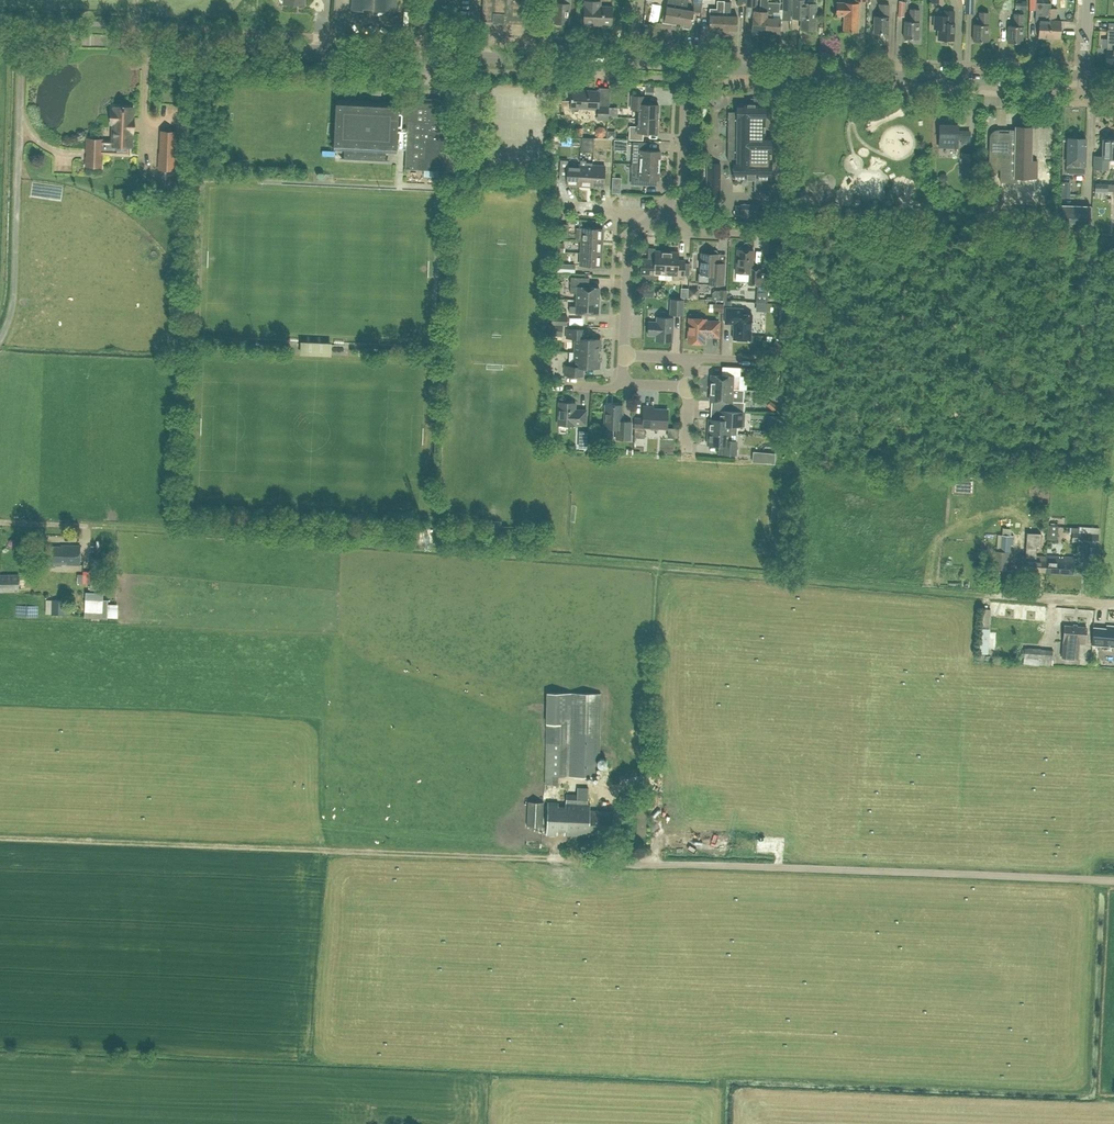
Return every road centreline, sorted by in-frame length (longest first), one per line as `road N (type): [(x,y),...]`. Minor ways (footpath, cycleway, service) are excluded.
road 1 (track): [(1098,602),(92,525)]
road 2 (tertiary): [(633,64),(21,39)]
road 3 (track): [(0,836),(559,859)]
road 4 (track): [(1113,880),(559,859)]
road 5 (tertiary): [(1082,82),(687,66)]
road 6 (track): [(612,861),(617,801),(648,768),(655,567)]
road 7 (unclassified): [(0,338),(15,270),(21,39)]
road 8 (residential): [(663,207),(681,181),(687,66)]
road 9 (residential): [(626,356),(626,243),(641,220)]
road 10 (residential): [(772,236),(688,235),(663,207)]

